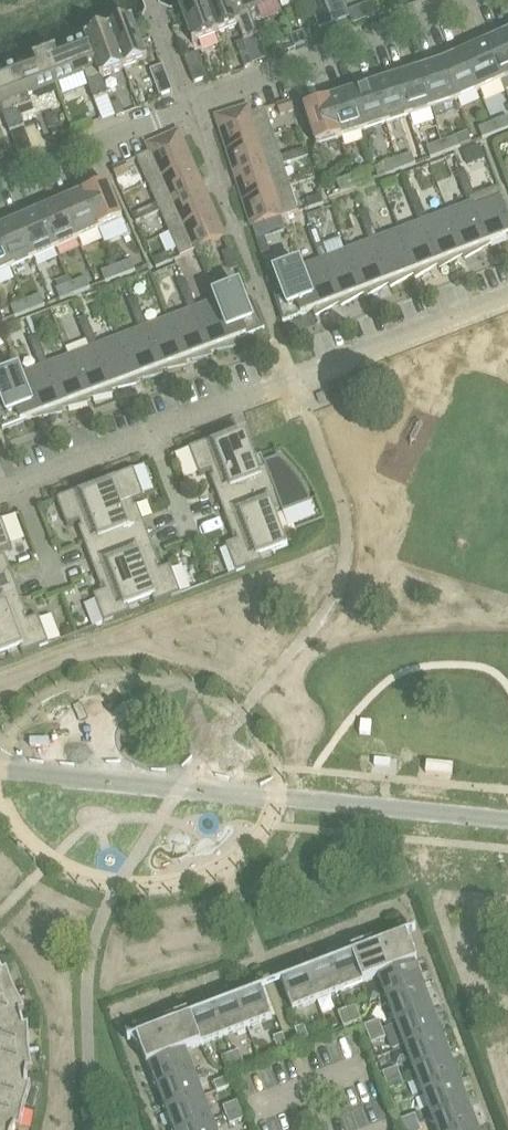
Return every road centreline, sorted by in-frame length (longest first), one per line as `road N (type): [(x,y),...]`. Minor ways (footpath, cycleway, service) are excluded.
road 1 (residential): [(0,489),(507,295)]
road 2 (residential): [(0,769),(507,819)]
road 3 (residential): [(0,179),(471,0)]

